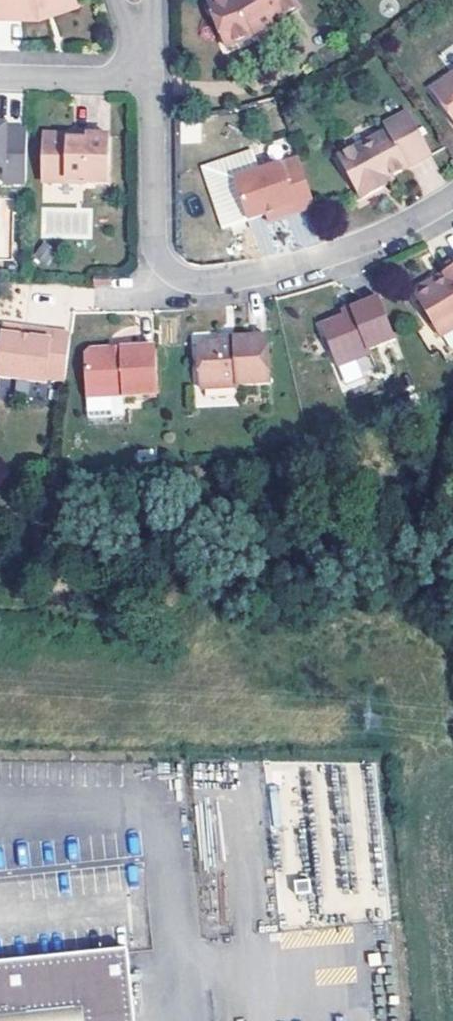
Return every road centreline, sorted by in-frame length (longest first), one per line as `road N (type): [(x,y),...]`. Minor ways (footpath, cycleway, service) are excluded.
road 1 (residential): [(150,77),(157,255),(189,280),(249,275),(339,251),(452,197)]
road 2 (residential): [(150,77),(0,76)]

